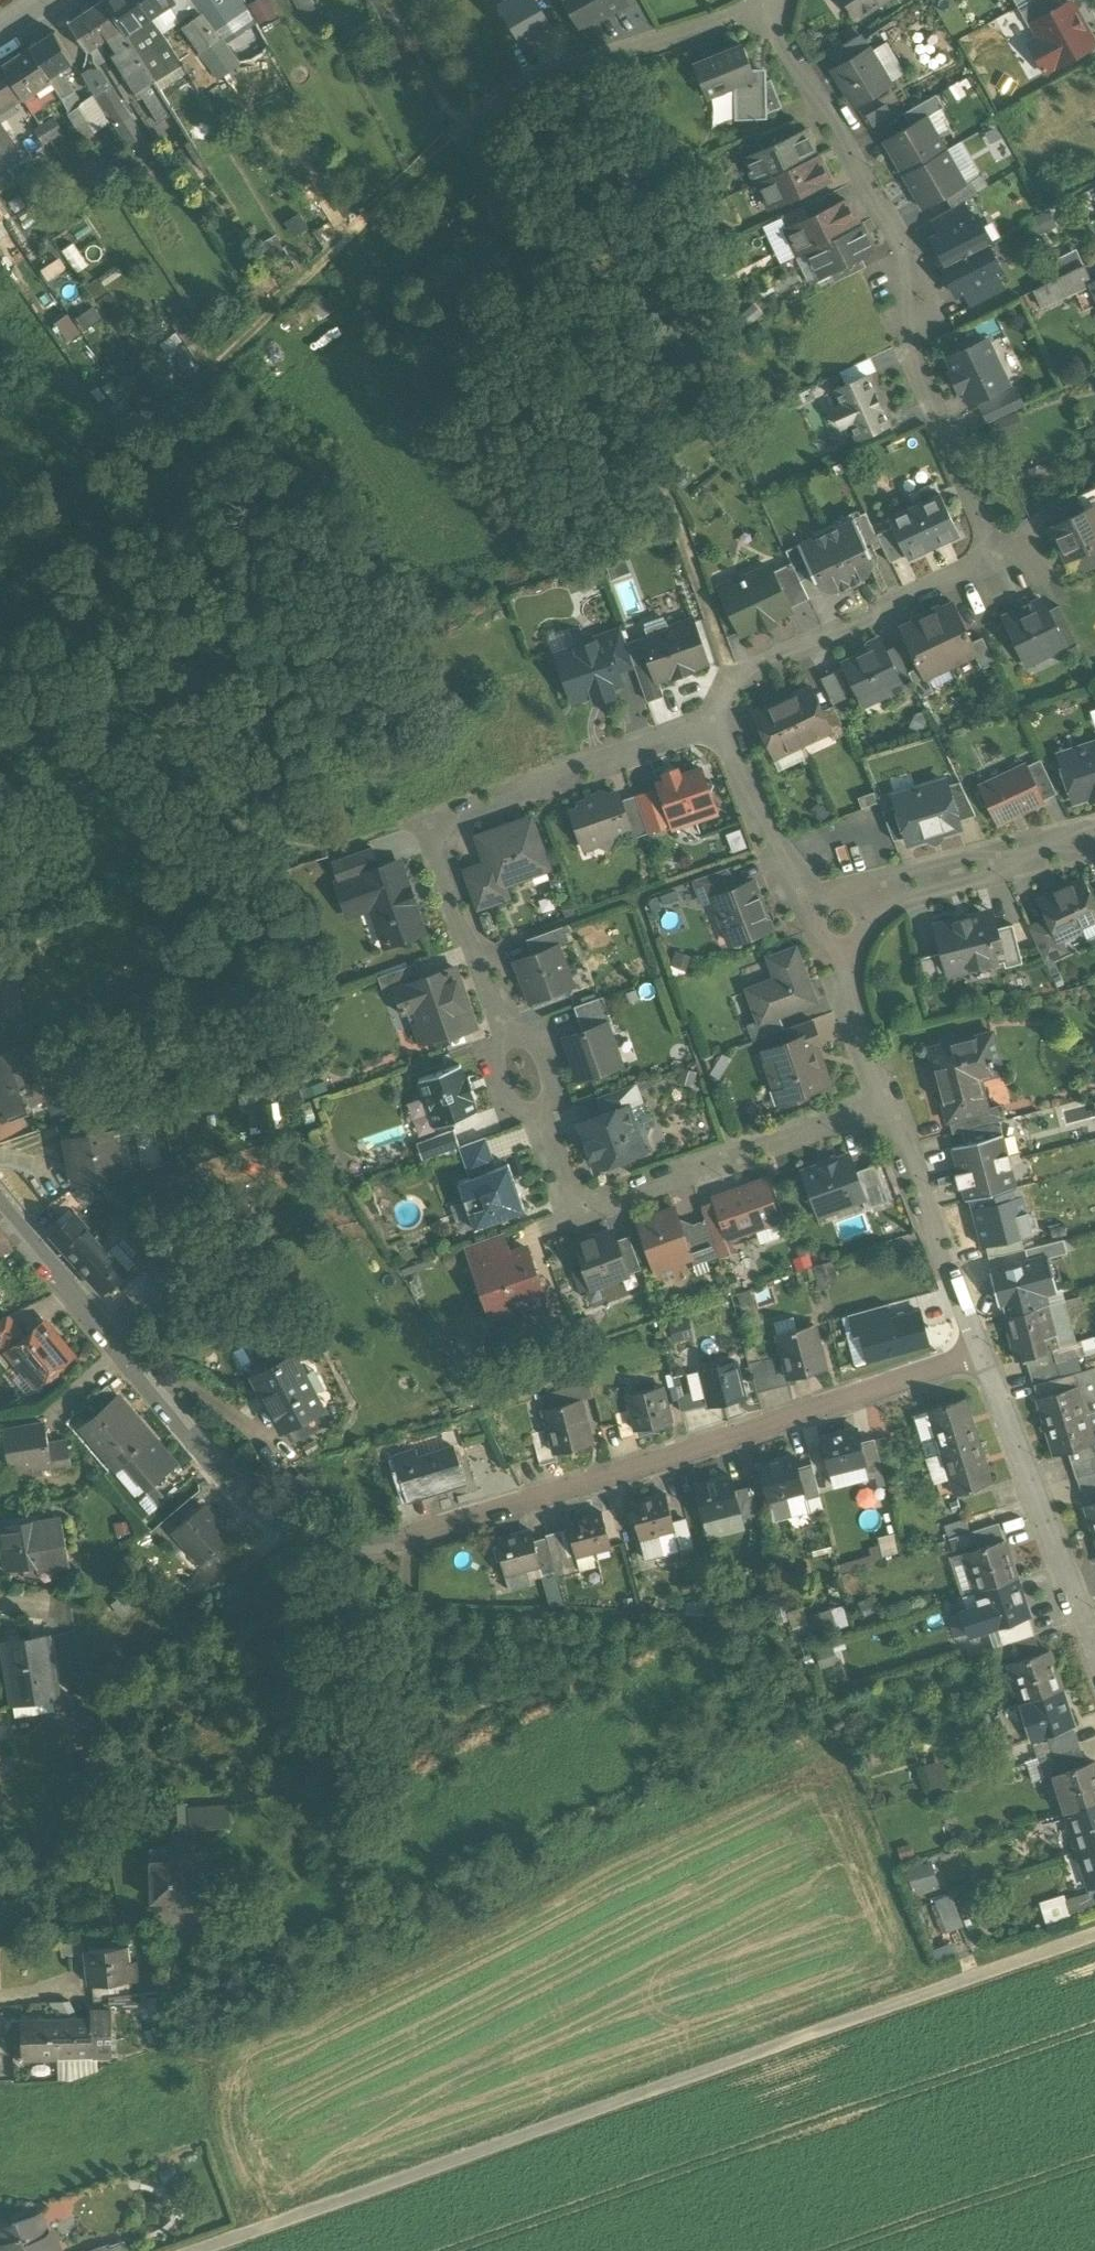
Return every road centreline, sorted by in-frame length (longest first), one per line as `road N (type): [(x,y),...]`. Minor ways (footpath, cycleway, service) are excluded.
road 1 (residential): [(982,1352),(383,1552),(335,1548),(255,1512),(0,1202)]
road 2 (residential): [(727,721),(431,823),(576,1206),(888,1099)]
road 3 (residential): [(727,721),(731,681),(740,672),(994,560),(903,336),(911,302),(904,251),(762,4)]
road 4 (track): [(463,129),(188,401),(41,513)]
road 5 (residential): [(762,4),(529,80),(463,129)]
road 6 (residential): [(1094,1645),(982,1352)]
road 7 (residential): [(819,905),(793,874),(747,784),(727,721)]
road 8 (residential): [(943,1253),(888,1099)]
road 9 (residential): [(888,1099),(842,950)]
road 10 (residential): [(881,891),(918,896),(987,877),(1006,859)]
road 11 (residential): [(1006,859),(977,856),(902,875),(881,891)]

